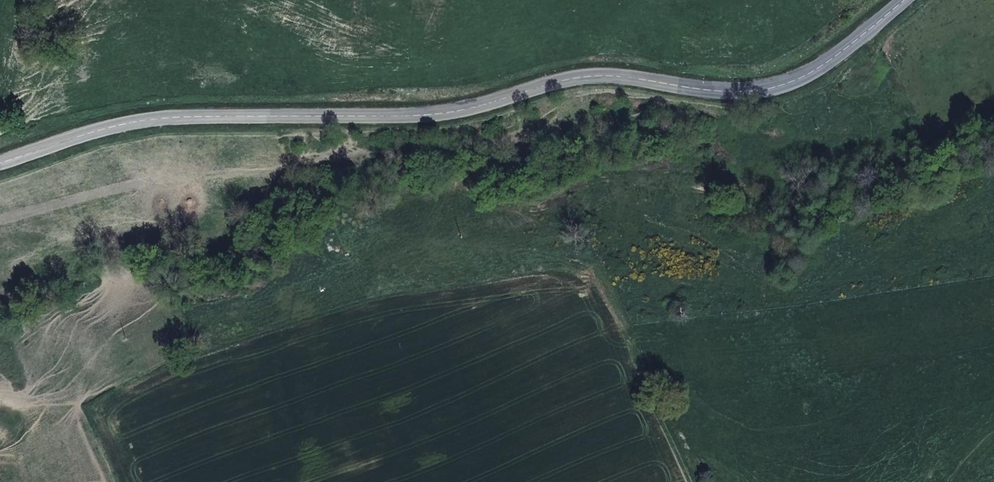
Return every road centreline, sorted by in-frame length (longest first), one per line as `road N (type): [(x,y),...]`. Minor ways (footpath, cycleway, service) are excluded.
road 1 (secondary): [(906,0),(808,74),(772,87),(586,76),(432,114),(143,122),(0,162)]

